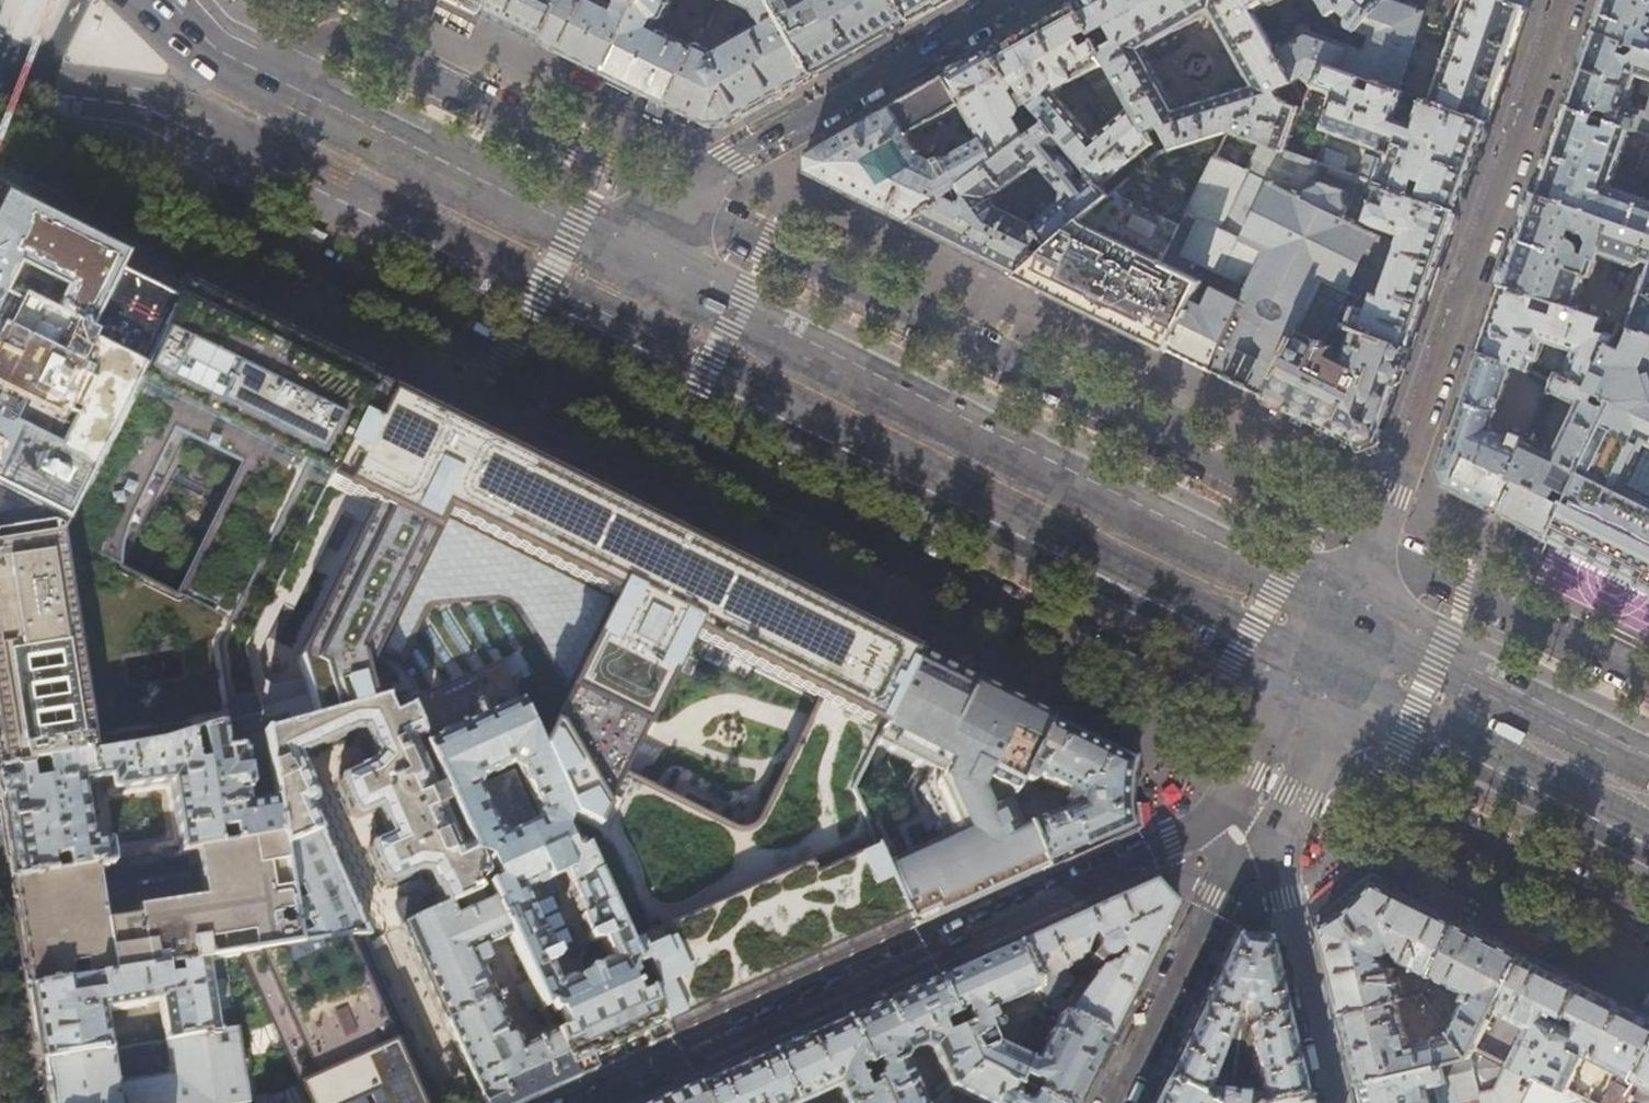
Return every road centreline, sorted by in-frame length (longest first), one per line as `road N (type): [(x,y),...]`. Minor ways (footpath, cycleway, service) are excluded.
road 1 (primary): [(644,305),(1338,648)]
road 2 (residential): [(1338,648),(1568,0)]
road 3 (residential): [(1197,826),(1172,845),(587,1102)]
road 4 (residential): [(1017,0),(731,161),(690,208),(644,305)]
road 5 (primary): [(225,100),(644,305)]
road 6 (primary): [(1338,648),(1648,802)]
road 7 (residential): [(1115,1102),(1231,868)]
road 8 (residential): [(1336,1102),(1275,853)]
road 9 (primary): [(39,84),(225,100)]
road 10 (primary): [(225,100),(131,0)]

